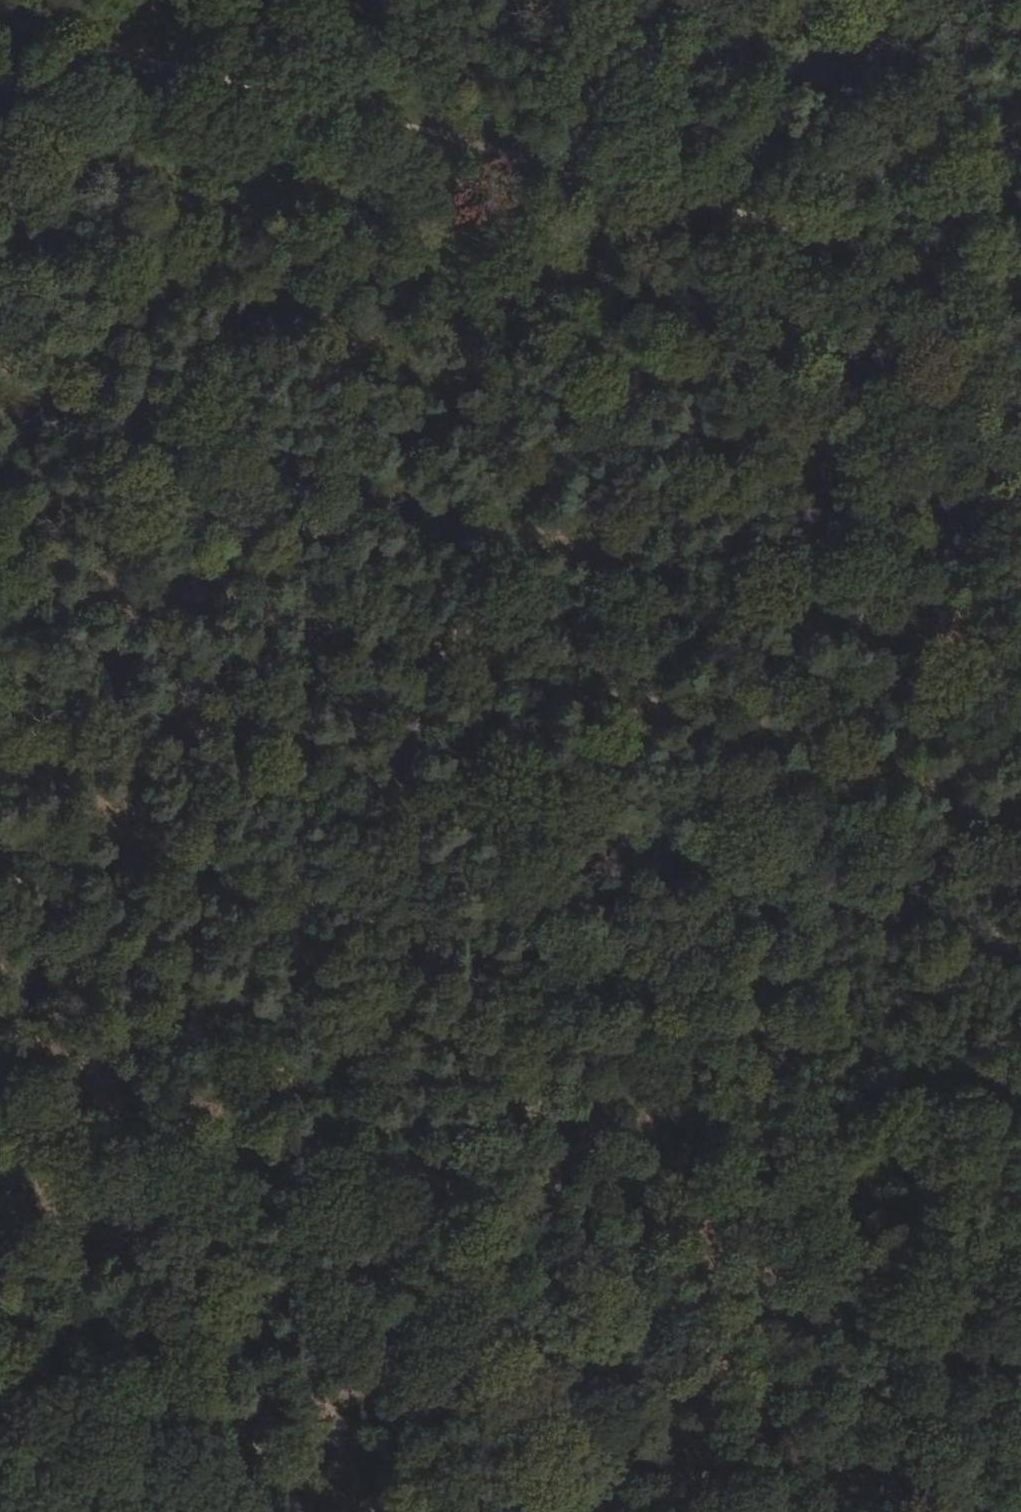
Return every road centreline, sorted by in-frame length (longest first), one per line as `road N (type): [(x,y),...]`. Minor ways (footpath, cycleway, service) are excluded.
road 1 (track): [(316,1511),(0,1322)]

